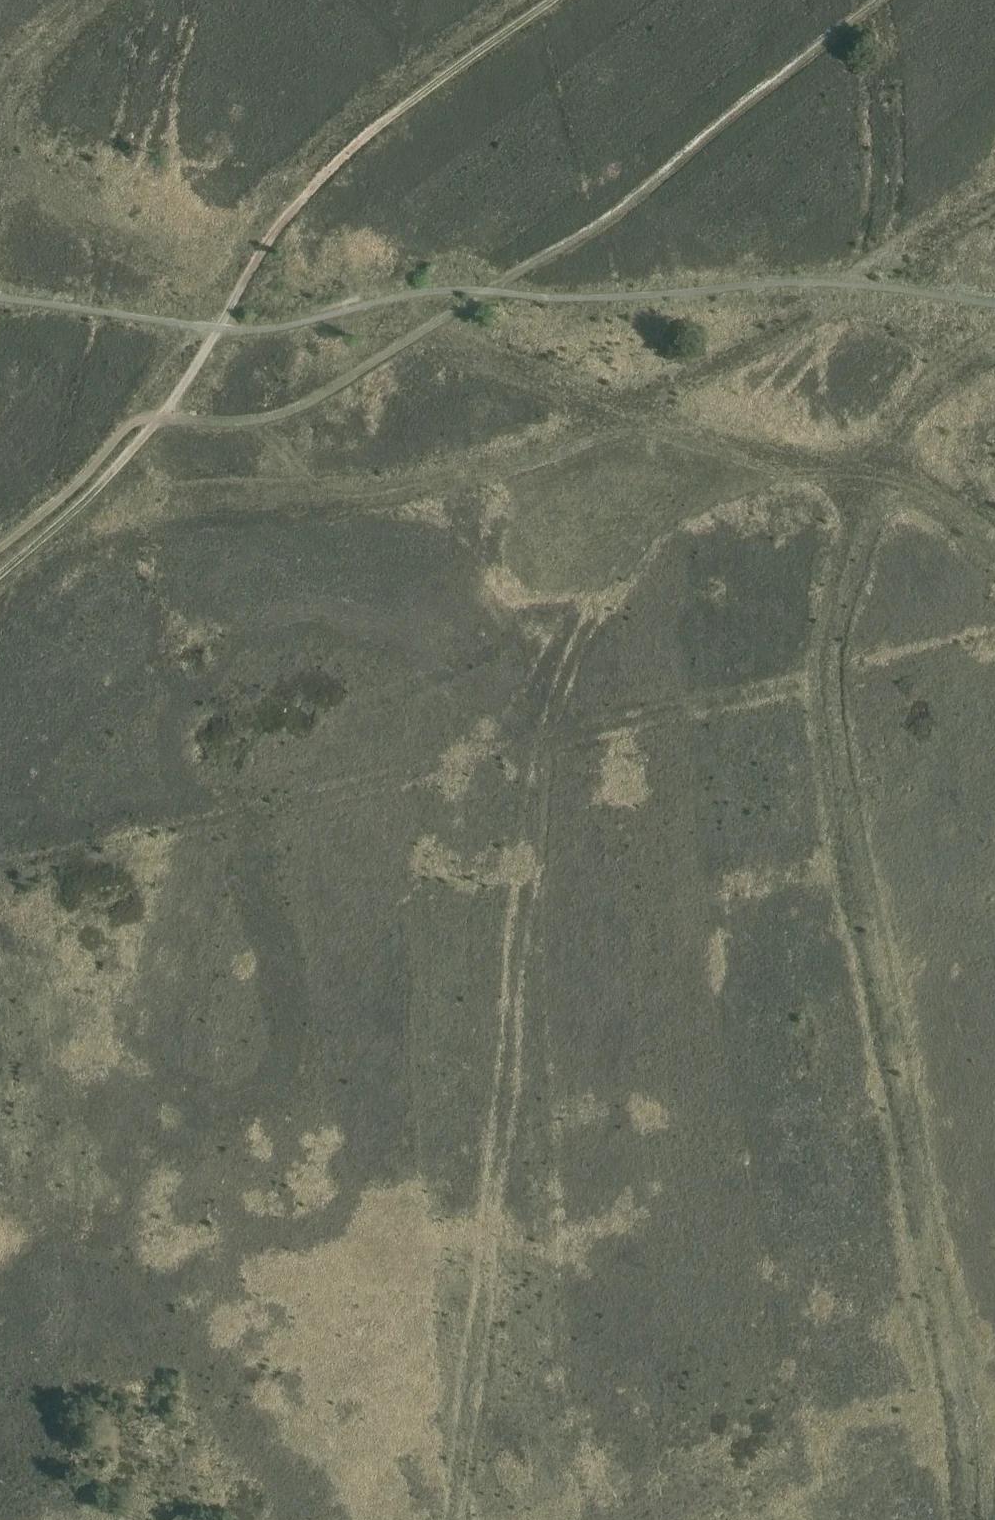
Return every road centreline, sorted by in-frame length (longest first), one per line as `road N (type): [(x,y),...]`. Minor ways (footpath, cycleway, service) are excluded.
road 1 (track): [(552,0),(327,173),(258,258),(159,417),(0,574)]

